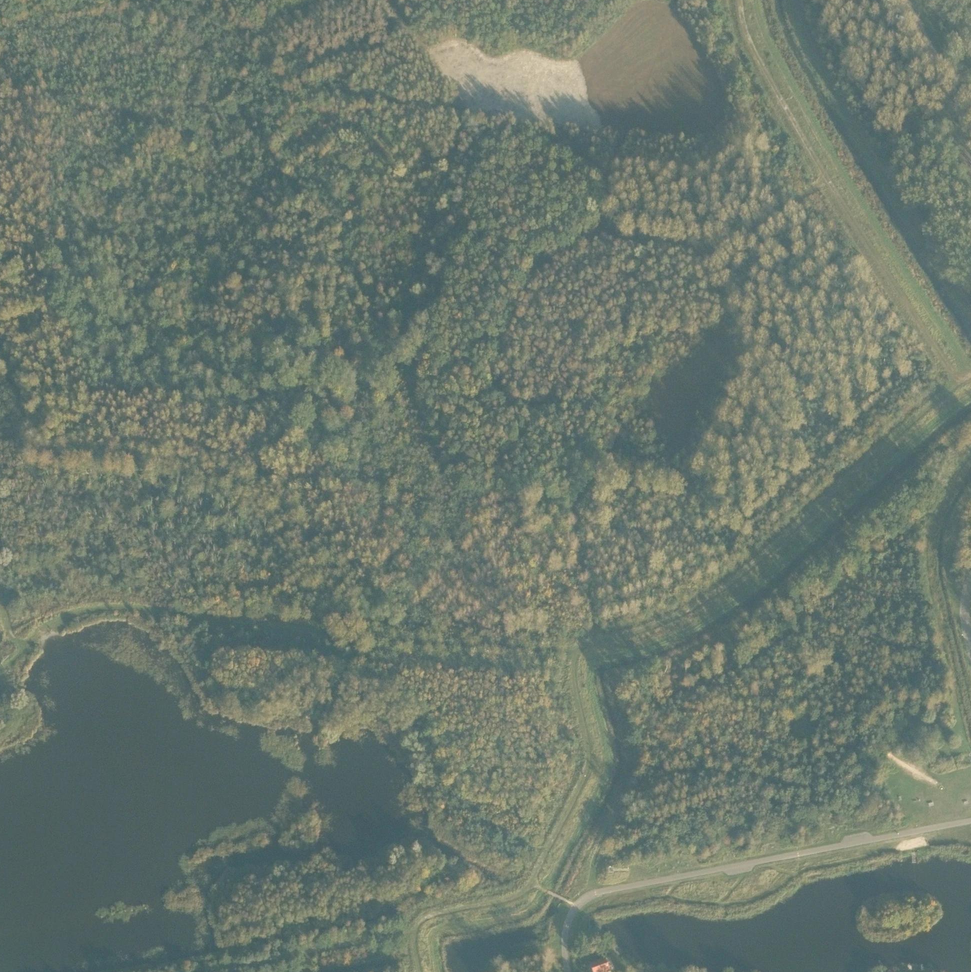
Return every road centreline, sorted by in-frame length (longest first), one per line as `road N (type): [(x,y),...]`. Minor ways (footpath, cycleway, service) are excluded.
road 1 (track): [(970,317),(805,44),(793,0)]

